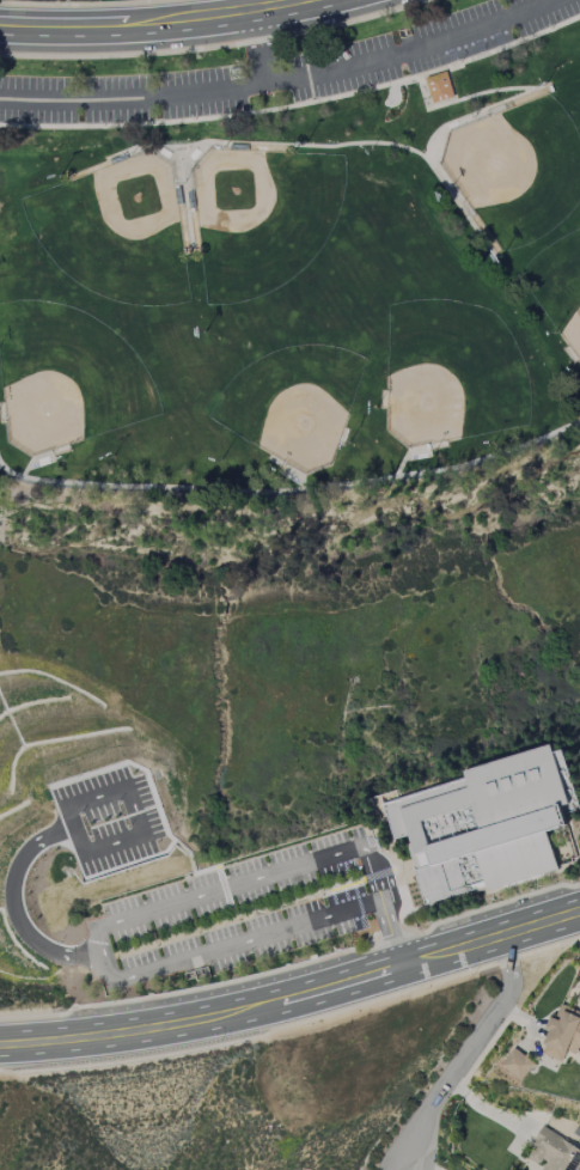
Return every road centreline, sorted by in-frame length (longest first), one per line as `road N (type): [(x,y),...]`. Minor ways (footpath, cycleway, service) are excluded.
road 1 (secondary): [(0,1057),(93,1049),(282,1013),(579,924)]
road 2 (secondary): [(579,900),(239,1001),(0,1032)]
road 3 (secondary): [(0,36),(204,29),(359,0)]
road 4 (residential): [(497,926),(514,985),(431,1108),(410,1165)]
road 5 (secondary): [(234,0),(0,12)]

